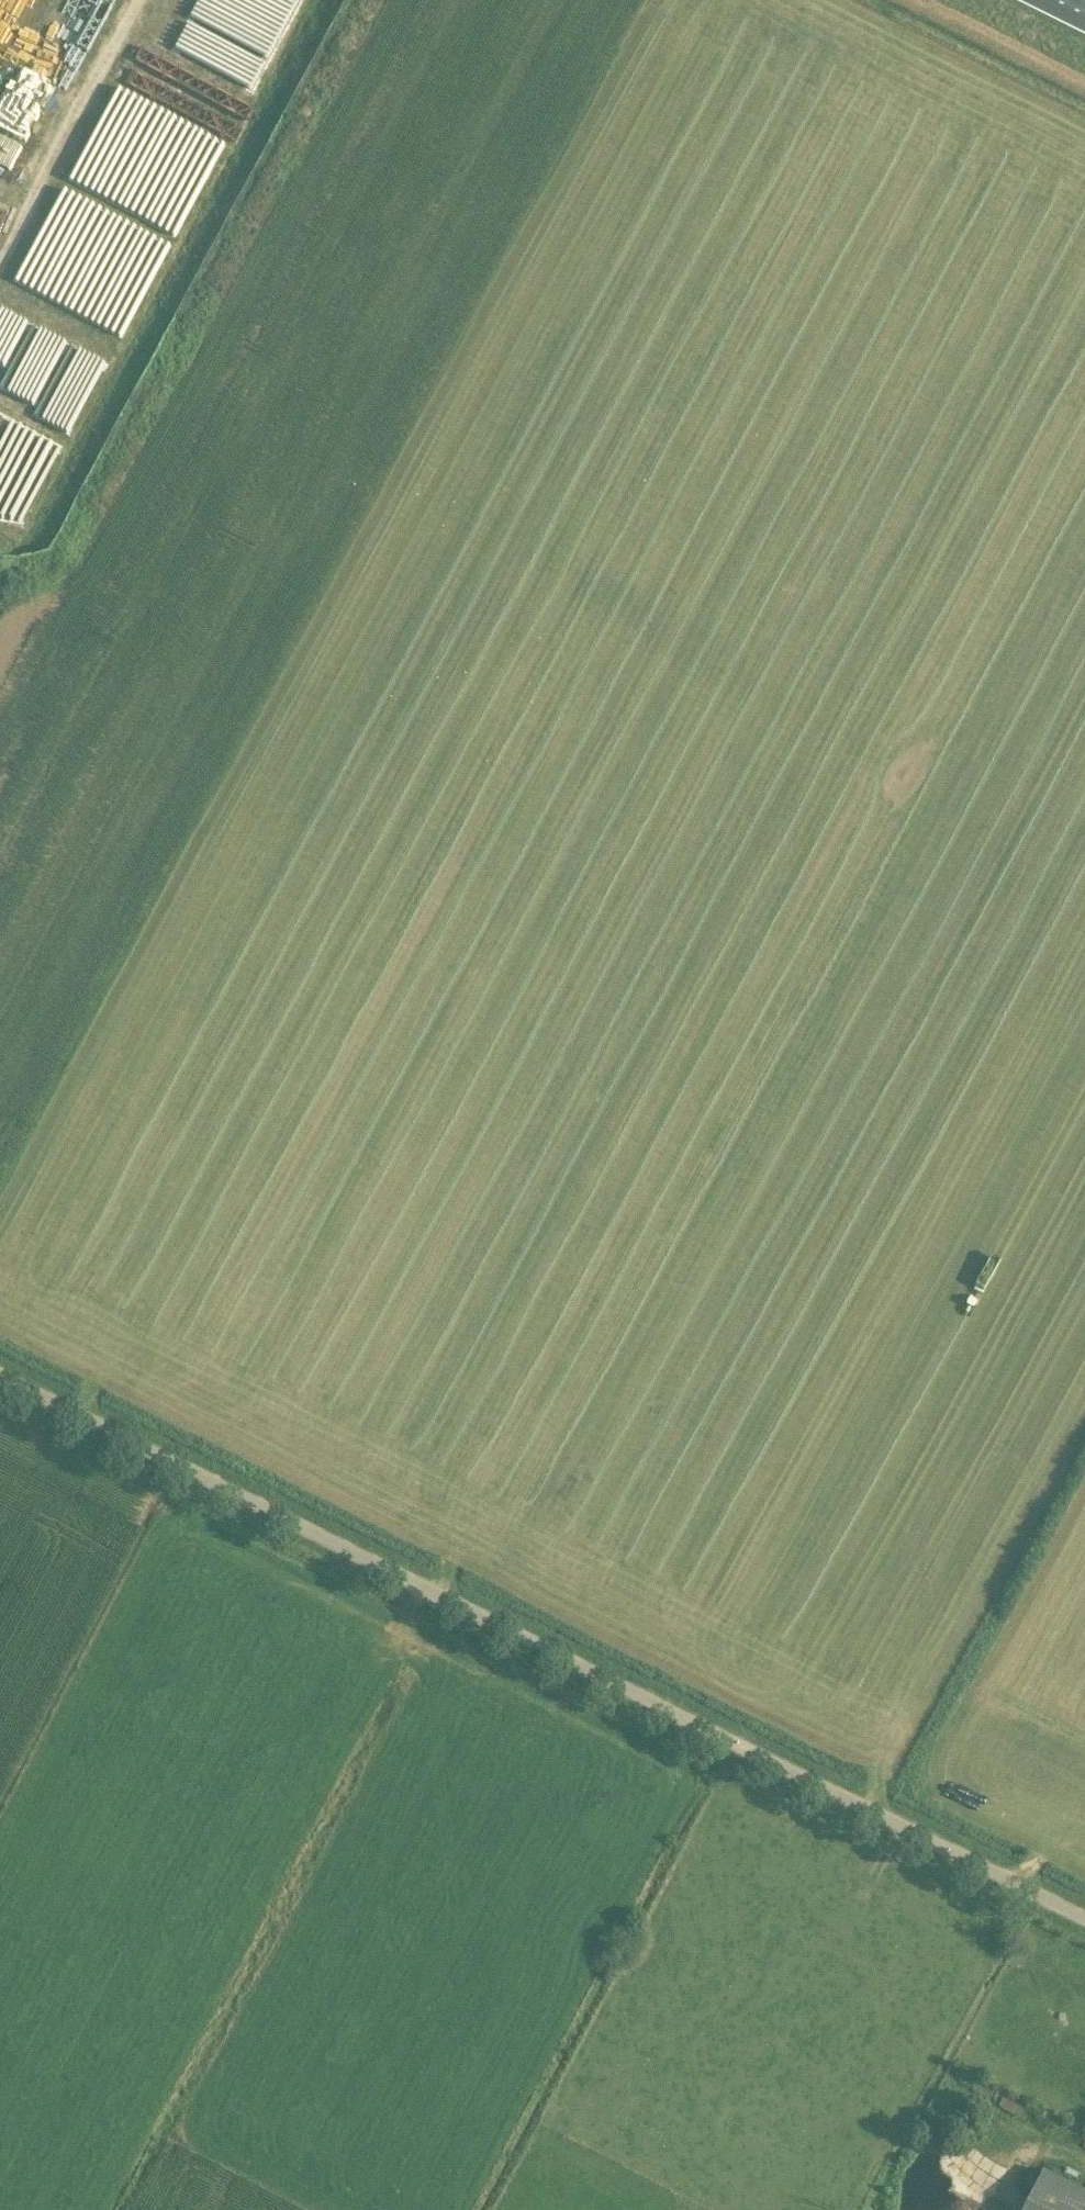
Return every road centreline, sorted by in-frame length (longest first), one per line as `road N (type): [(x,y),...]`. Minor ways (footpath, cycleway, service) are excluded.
road 1 (unclassified): [(1084,1921),(0,1377)]
road 2 (motorway): [(935,0),(1084,68)]

